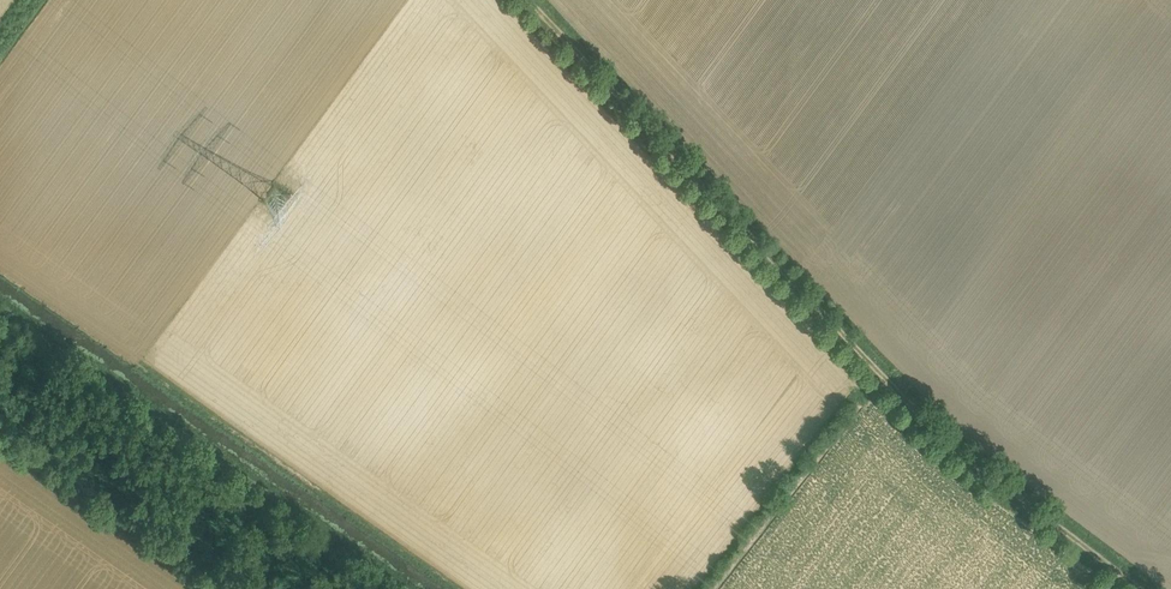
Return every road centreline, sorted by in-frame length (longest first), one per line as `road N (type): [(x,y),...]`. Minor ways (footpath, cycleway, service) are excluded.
road 1 (track): [(1109,571),(963,460),(524,0)]

